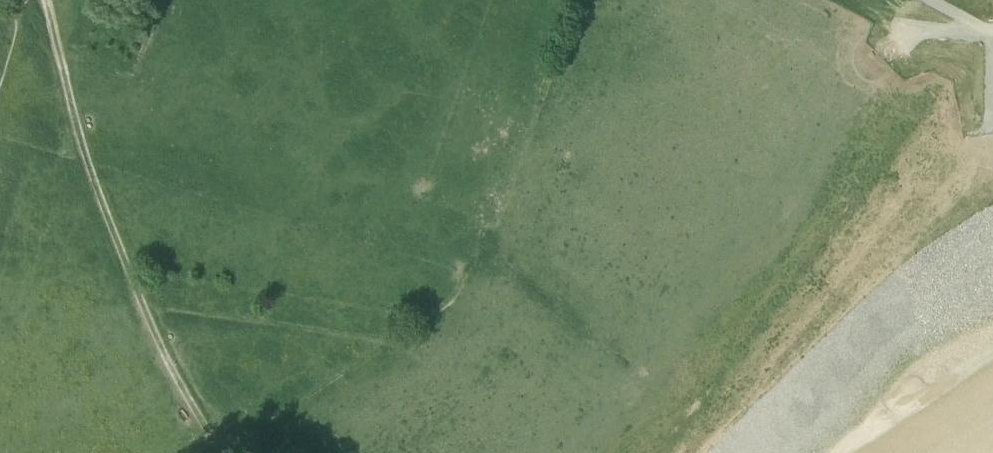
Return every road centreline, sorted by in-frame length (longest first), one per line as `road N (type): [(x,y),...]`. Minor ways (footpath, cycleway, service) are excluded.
road 1 (track): [(44,0),(130,278),(194,410)]

